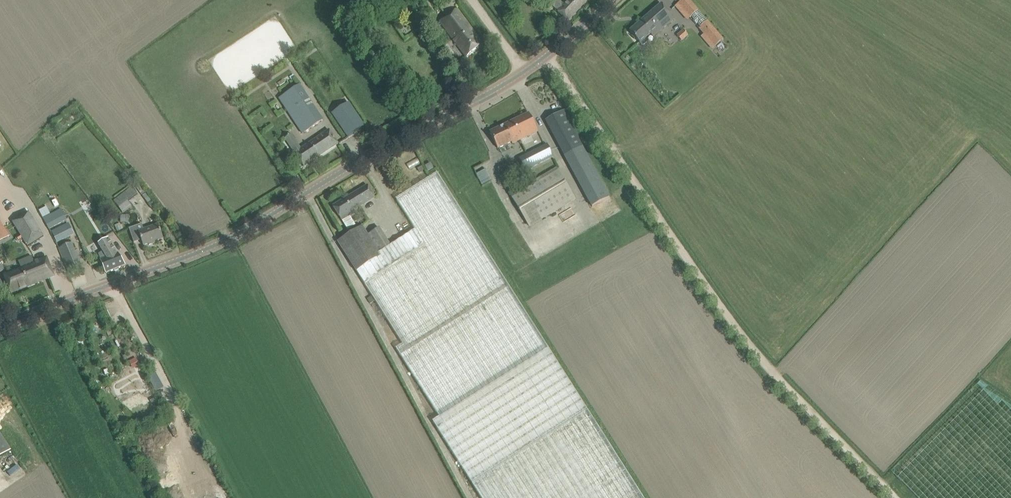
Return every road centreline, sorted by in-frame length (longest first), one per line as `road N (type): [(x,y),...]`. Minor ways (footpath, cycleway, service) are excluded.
road 1 (tertiary): [(0,328),(230,238),(524,72),(610,0)]
road 2 (track): [(894,497),(745,339),(547,55)]

